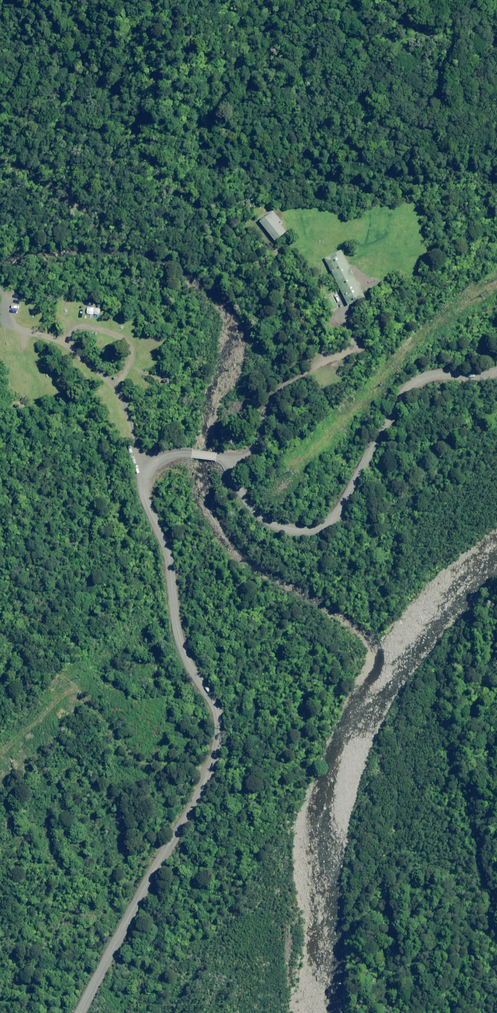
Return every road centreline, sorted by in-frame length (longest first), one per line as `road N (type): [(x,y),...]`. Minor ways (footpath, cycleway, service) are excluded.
road 1 (unclassified): [(86,1012),(208,774),(221,726),(180,629),(149,492),(152,468),(174,459),(210,466),(239,485),(251,513),(275,524),(334,515),(398,401),(441,379),(496,372)]
road 2 (track): [(208,774),(132,752),(78,686),(0,628)]
road 3 (track): [(152,468),(43,334),(0,327)]

